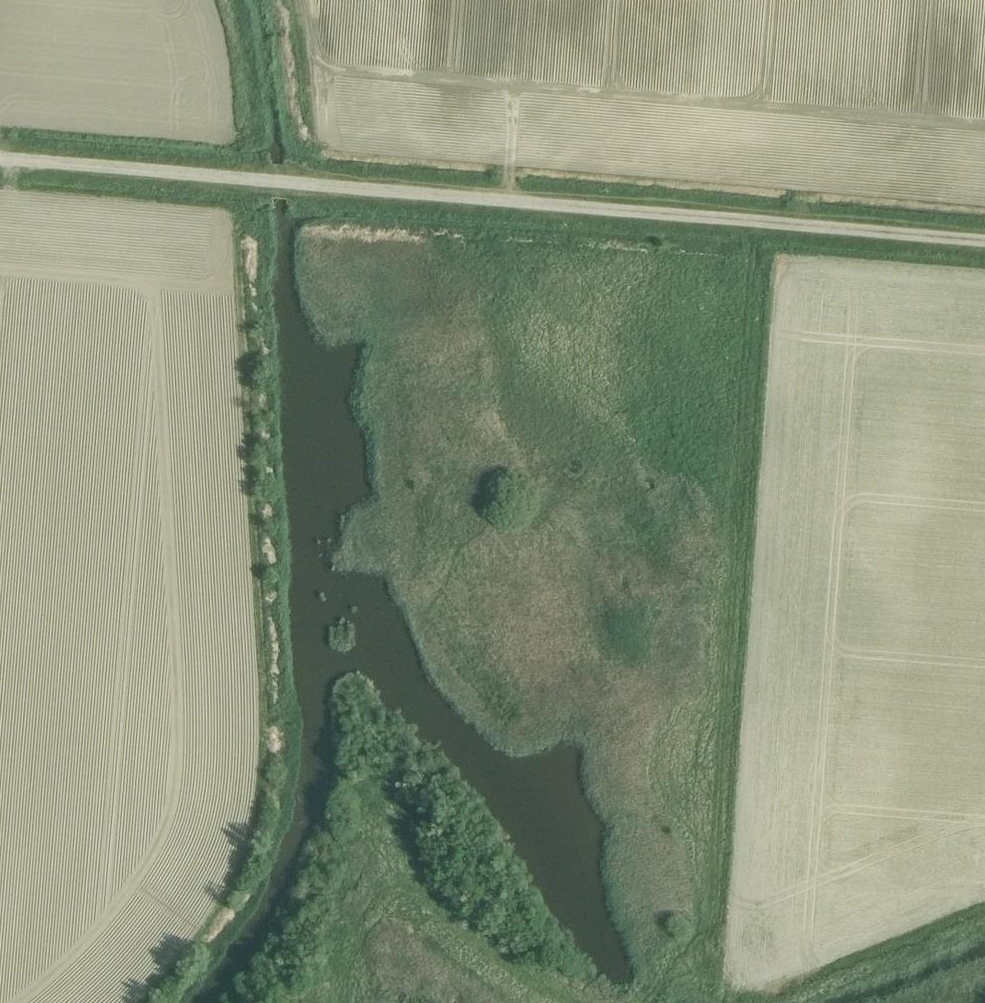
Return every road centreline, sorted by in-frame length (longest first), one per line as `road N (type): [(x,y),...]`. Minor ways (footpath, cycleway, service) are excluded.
road 1 (track): [(984,241),(0,159)]

